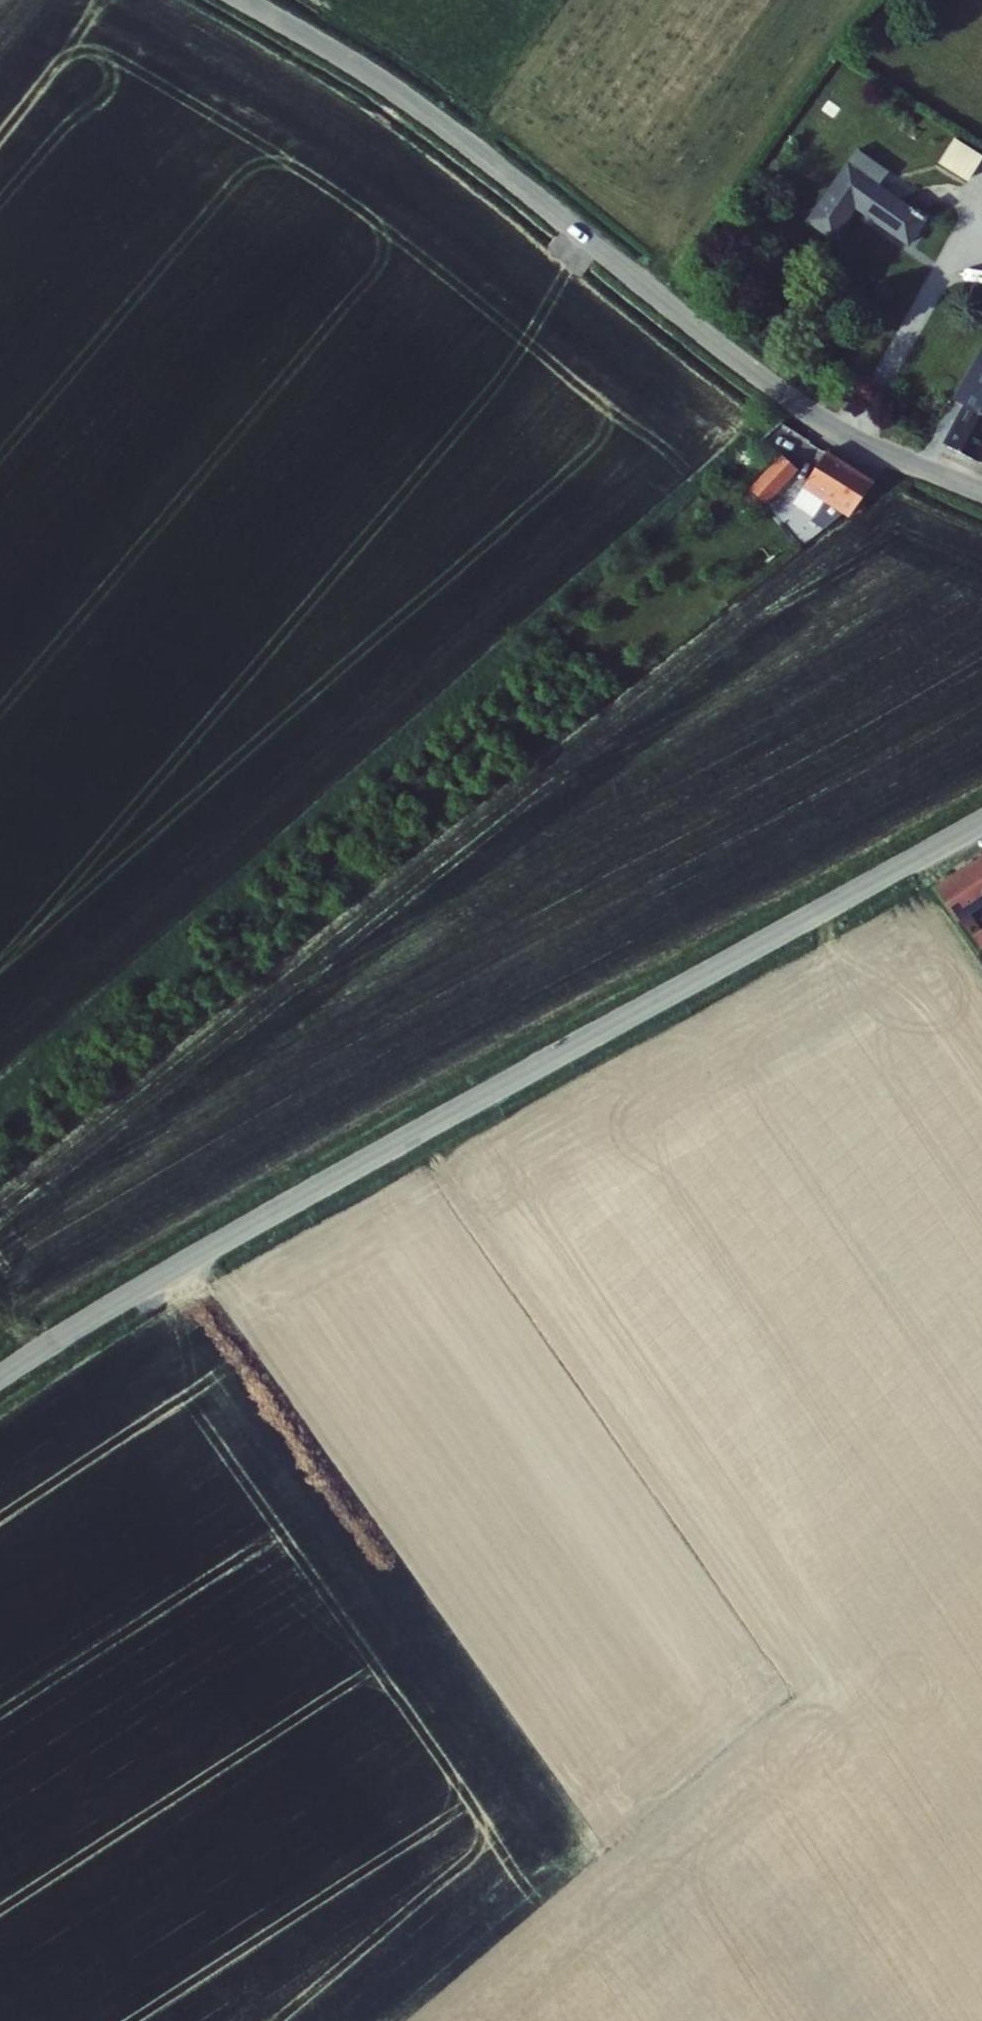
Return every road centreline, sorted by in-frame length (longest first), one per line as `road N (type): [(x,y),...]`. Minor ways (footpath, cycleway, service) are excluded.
road 1 (residential): [(981,821),(218,1244),(0,1377)]
road 2 (unclassified): [(245,0),(450,129),(791,396),(868,442),(981,491)]

